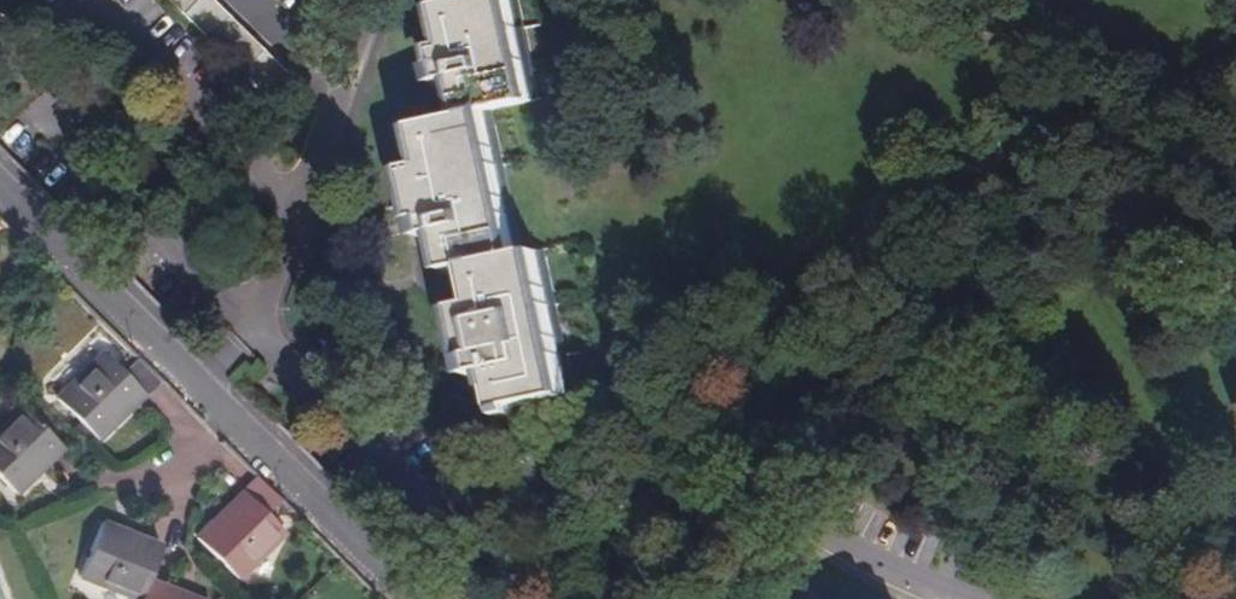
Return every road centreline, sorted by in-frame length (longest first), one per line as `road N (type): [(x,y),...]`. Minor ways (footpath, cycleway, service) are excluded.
road 1 (residential): [(0,184),(422,598)]

